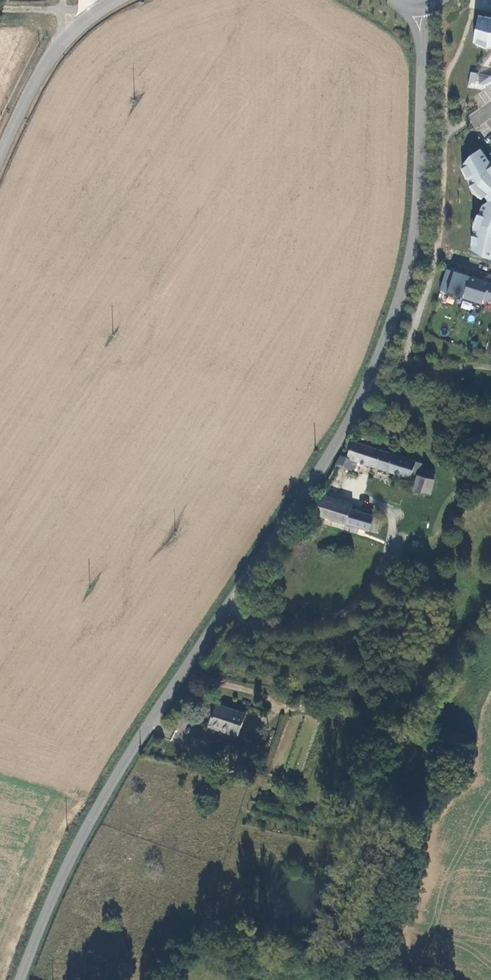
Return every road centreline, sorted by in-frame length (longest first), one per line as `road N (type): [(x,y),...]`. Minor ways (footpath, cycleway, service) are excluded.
road 1 (unclassified): [(21,979),(129,754),(318,473),(380,354),(415,233),(427,29),(421,7)]
road 2 (tertiary): [(0,161),(53,54),(98,9)]

